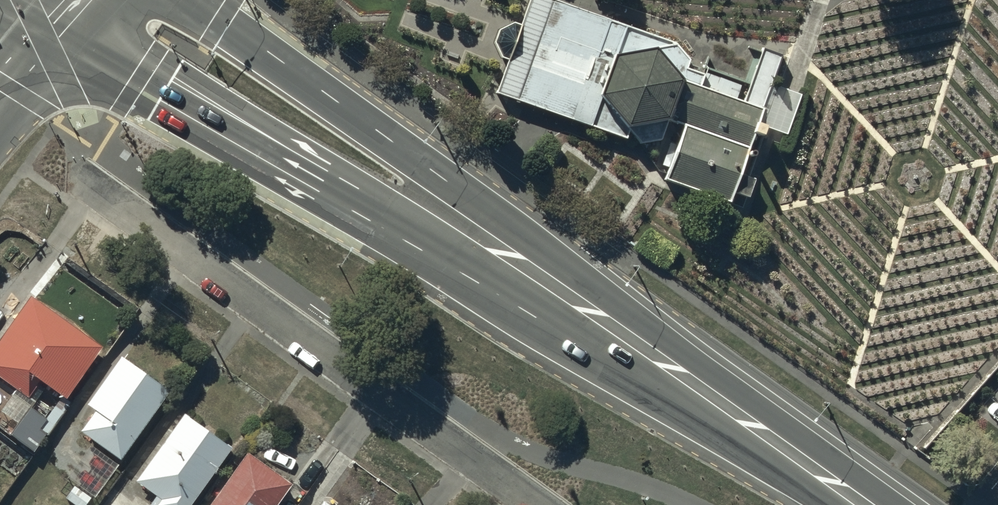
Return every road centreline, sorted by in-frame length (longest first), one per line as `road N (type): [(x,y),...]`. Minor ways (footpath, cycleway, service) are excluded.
road 1 (secondary): [(715,400),(576,339),(45,38)]
road 2 (secondary): [(191,0),(603,284),(715,400)]
road 3 (residential): [(535,504),(79,174)]
road 4 (secondary): [(715,400),(862,504)]

